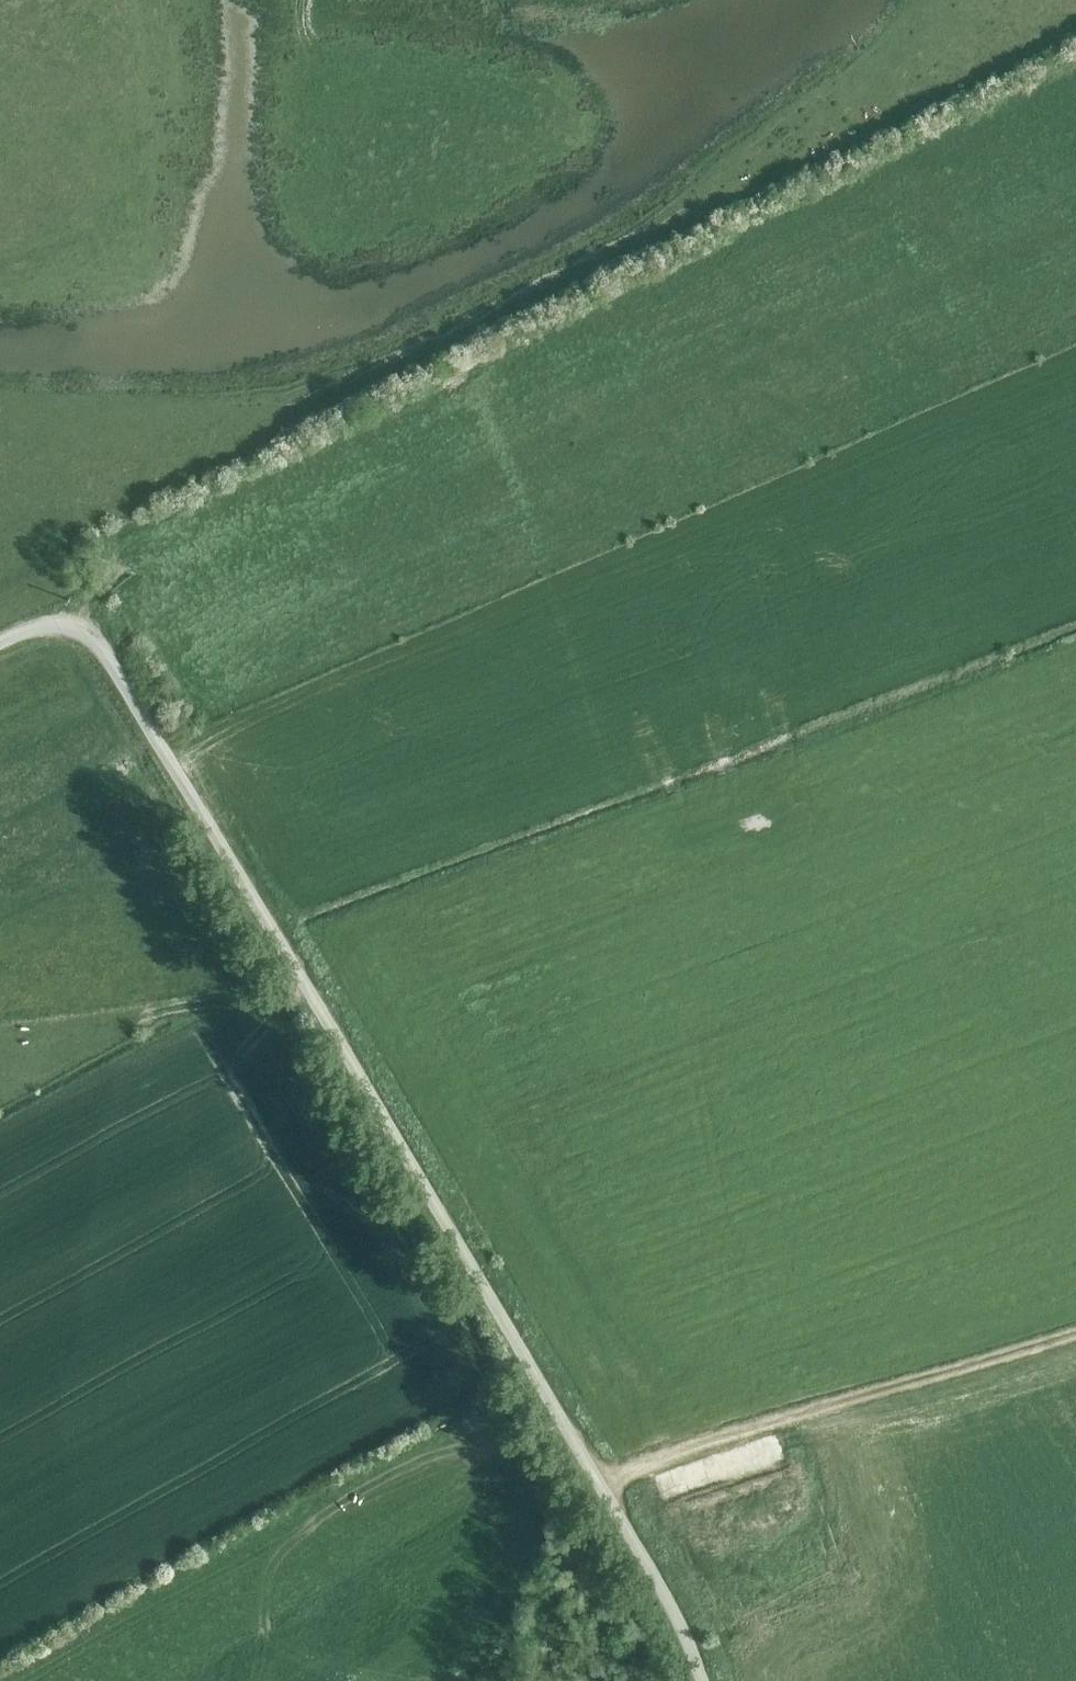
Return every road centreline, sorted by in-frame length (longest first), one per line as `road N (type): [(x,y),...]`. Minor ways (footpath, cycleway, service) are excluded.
road 1 (unclassified): [(0,640),(61,626),(96,641),(116,665),(671,1602),(705,1680)]
road 2 (track): [(598,1478),(1075,1327)]

